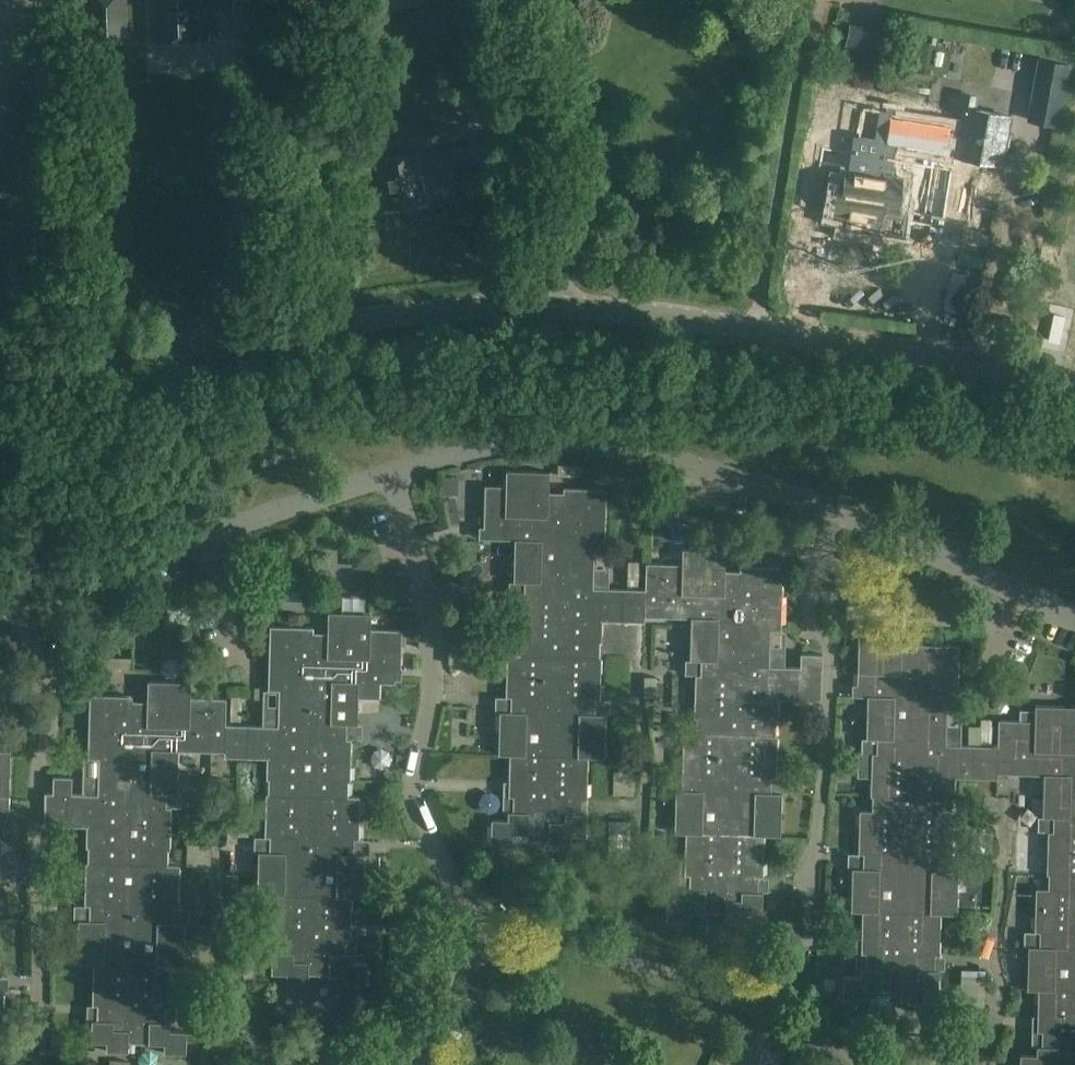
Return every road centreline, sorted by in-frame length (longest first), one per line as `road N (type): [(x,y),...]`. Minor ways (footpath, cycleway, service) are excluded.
road 1 (tertiary): [(1074,382),(558,306),(424,315),(0,379)]
road 2 (residential): [(837,513),(809,601),(835,652),(812,911),(769,1019)]
road 3 (residential): [(467,944),(462,905),(415,798),(432,598),(394,470)]
road 4 (residential): [(39,1064),(38,763),(60,691),(0,610)]
road 5 (residential): [(837,513),(643,452),(522,443),(394,470)]
road 6 (residential): [(394,470),(192,545),(0,603)]
road 7 (residential): [(769,1019),(668,973),(608,957),(467,944)]
road 8 (residential): [(1074,615),(837,513)]
road 9 (residential): [(379,1064),(457,990),(467,944)]

